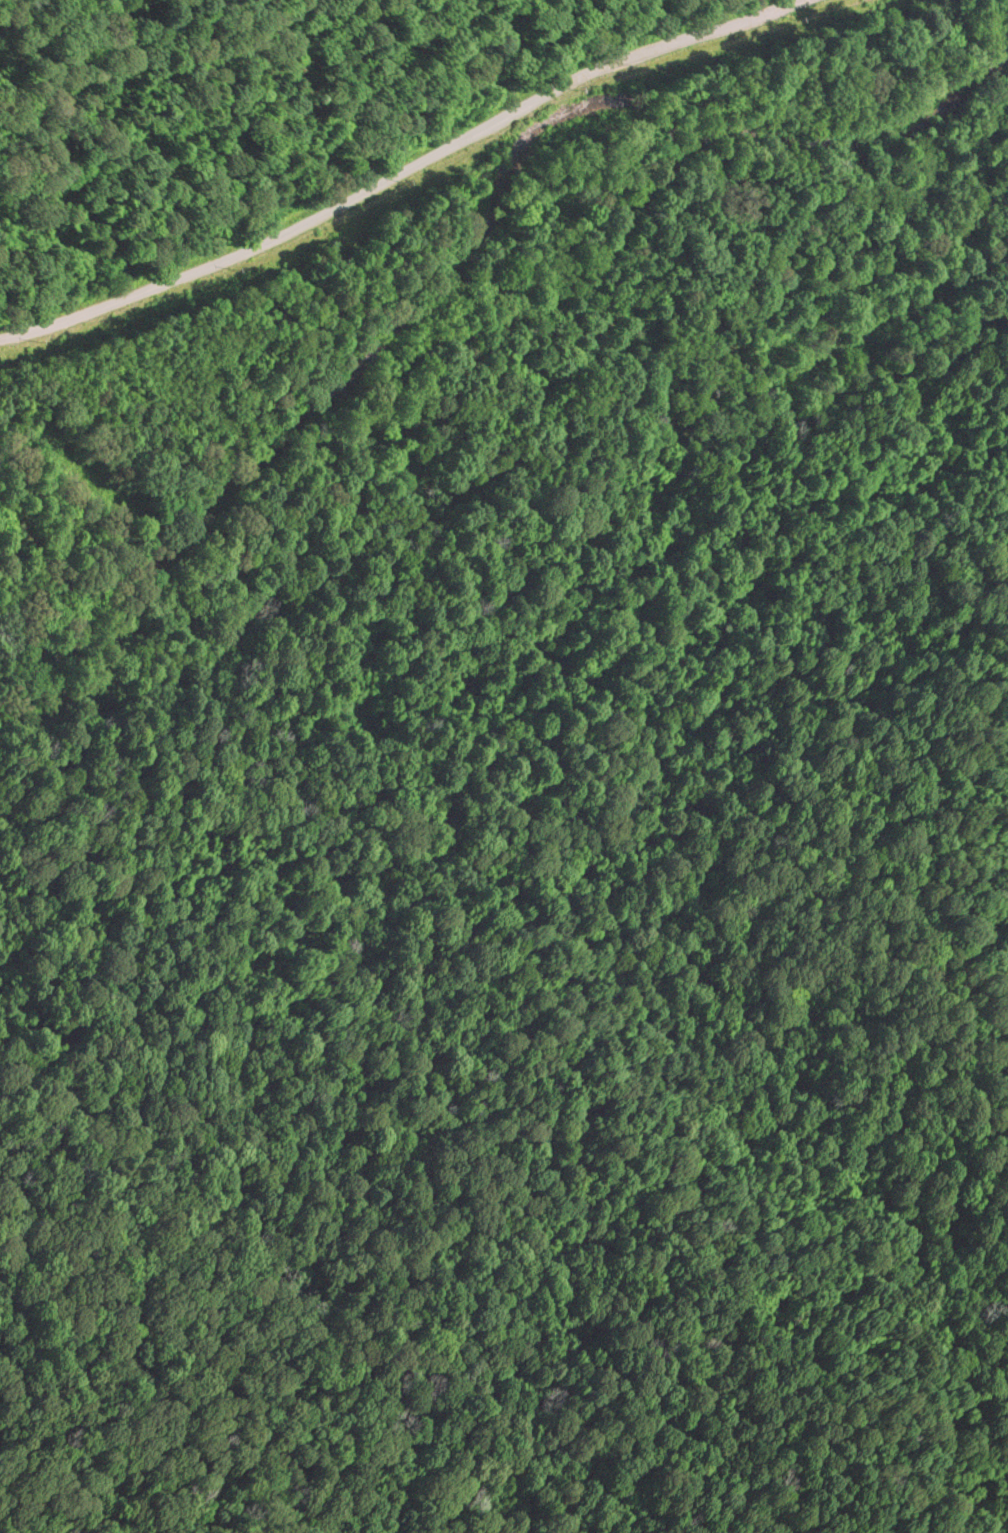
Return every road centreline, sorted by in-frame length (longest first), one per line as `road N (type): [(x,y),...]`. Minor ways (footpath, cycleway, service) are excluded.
road 1 (tertiary): [(0,337),(277,237),(548,90),(789,0)]

